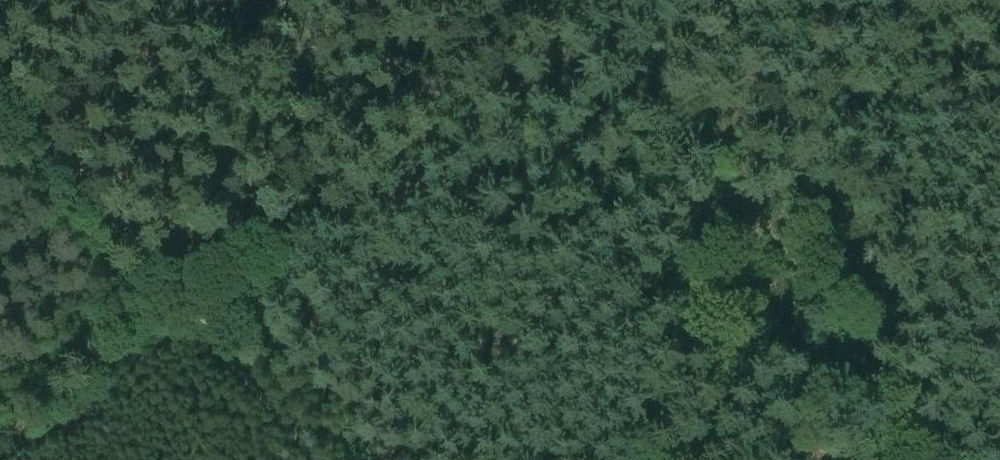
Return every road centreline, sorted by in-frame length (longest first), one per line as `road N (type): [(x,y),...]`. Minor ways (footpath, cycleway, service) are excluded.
road 1 (track): [(314,459),(0,94)]

